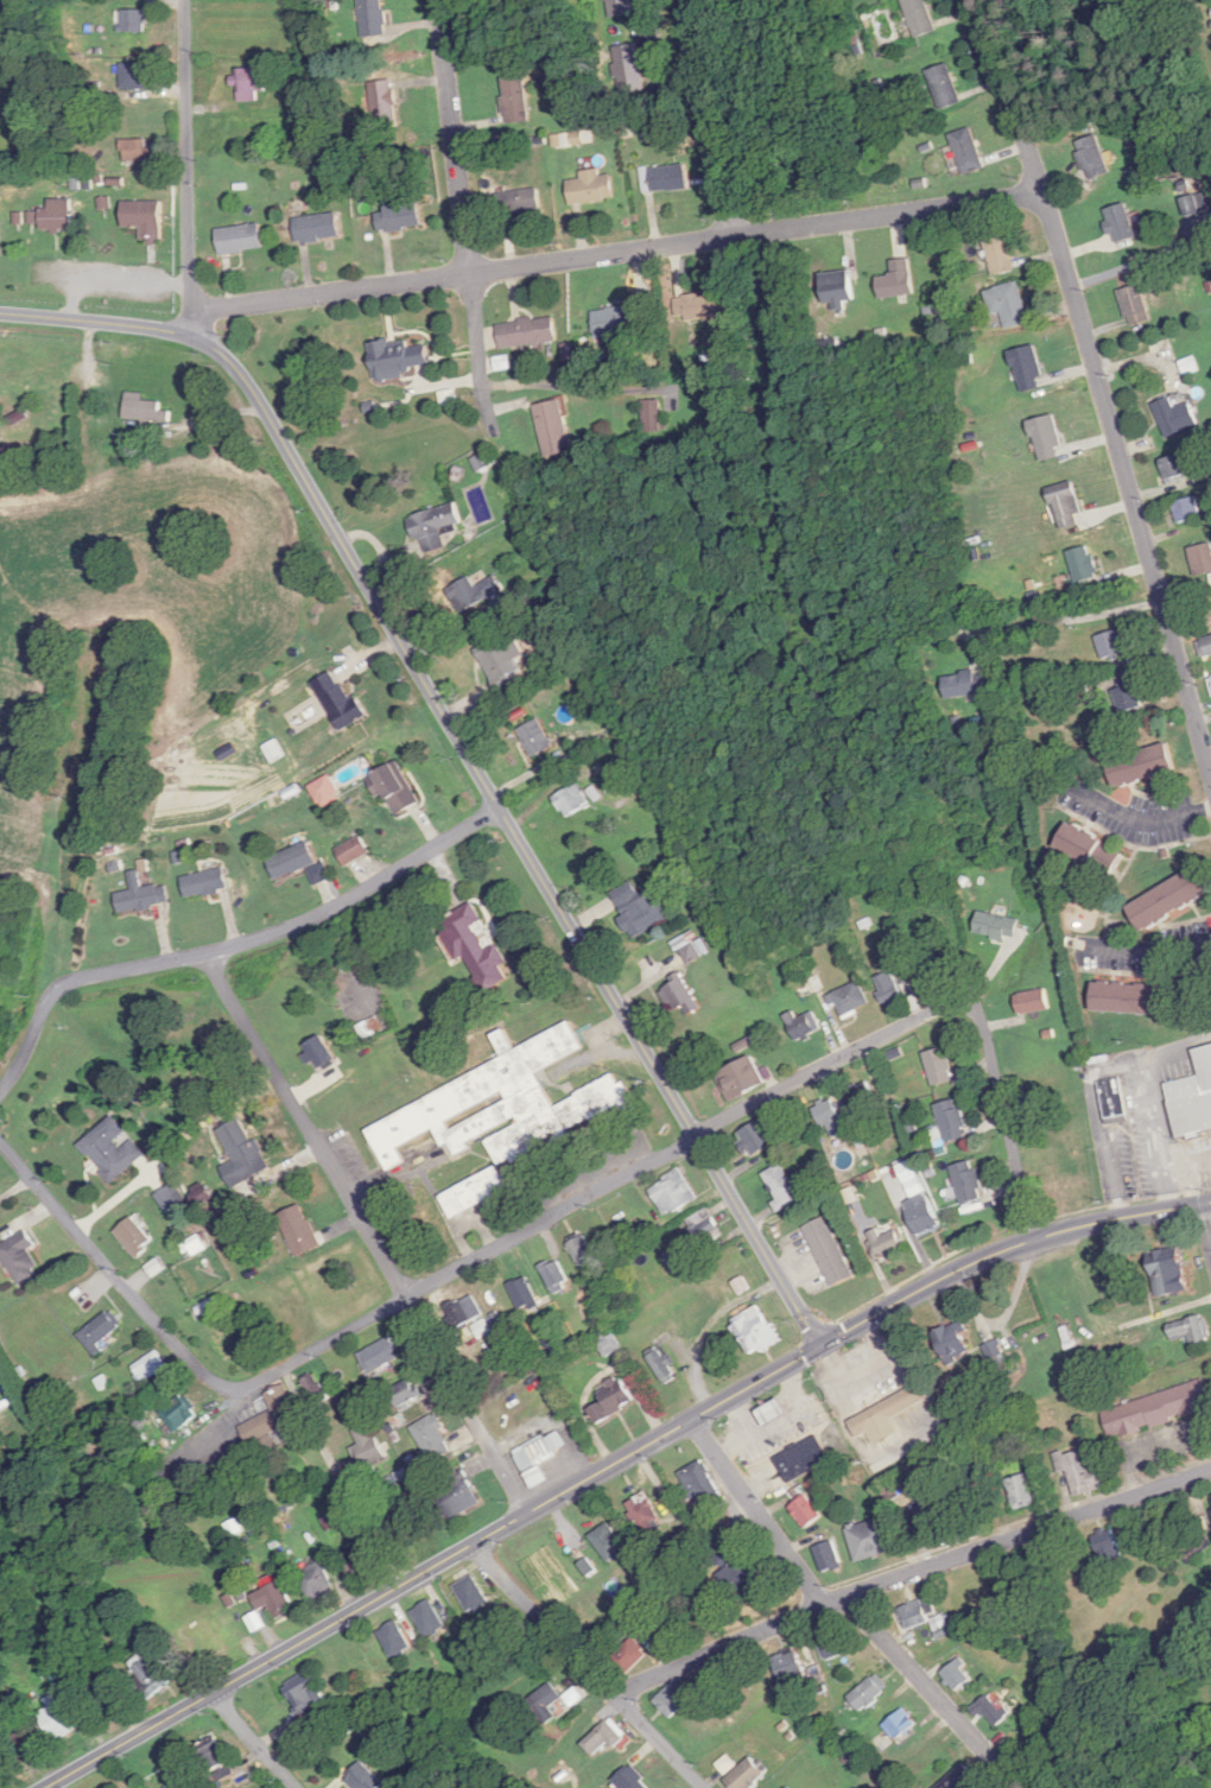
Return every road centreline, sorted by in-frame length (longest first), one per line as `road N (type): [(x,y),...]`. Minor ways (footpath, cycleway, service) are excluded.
road 1 (residential): [(1036,1237),(985,1025),(968,998),(709,1126),(248,1387),(227,1387),(207,1374),(0,1139)]
road 2 (tertiary): [(820,1345),(247,380),(198,335),(0,312)]
road 3 (primary): [(43,1787),(941,1277),(1036,1237),(1210,1202)]
road 4 (residential): [(196,310),(1045,191)]
road 5 (residential): [(1210,772),(1045,191),(979,0)]
road 6 (residential): [(528,1513),(326,1150),(207,955)]
road 7 (residential): [(615,1694),(820,1605),(1210,1470)]
road 8 (residential): [(0,1091),(63,984),(207,955),(291,926),(500,807)]
road 9 (residential): [(483,393),(437,0)]
road 10 (residential): [(169,629),(108,971)]
road 11 (residential): [(705,1787),(471,1546)]
road 12 (residential): [(198,335),(185,0)]
road 13 (residential): [(1019,1787),(850,1596)]
road 14 (residential): [(443,1561),(328,1343)]
road 15 (residential): [(820,1605),(693,1419)]
road 16 (residential): [(649,0),(662,59),(717,110)]
road 17 (residential): [(297,1787),(211,1693)]
road 18 (residential): [(728,236),(717,110)]

